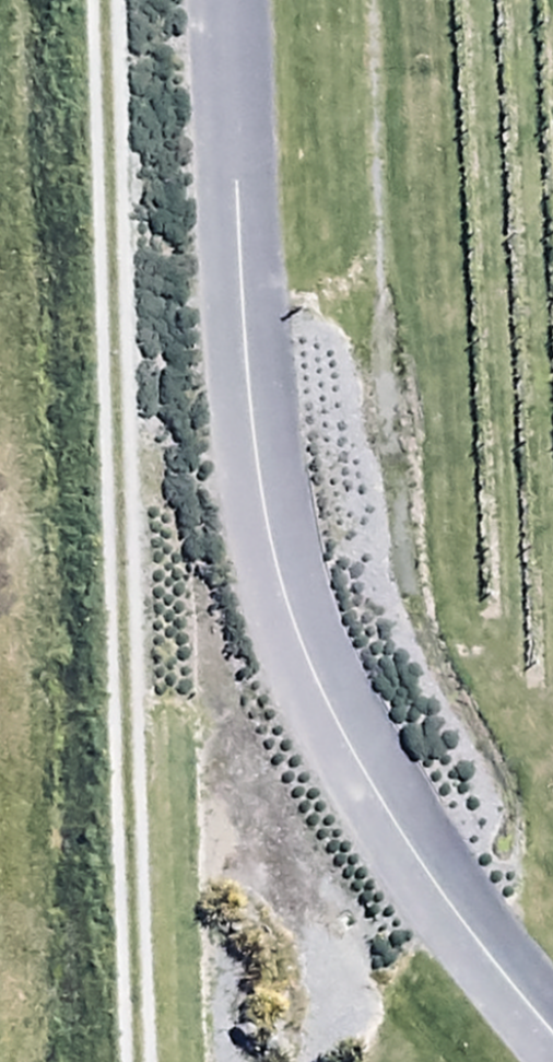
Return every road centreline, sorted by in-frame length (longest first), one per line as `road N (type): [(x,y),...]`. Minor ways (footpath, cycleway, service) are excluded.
road 1 (residential): [(253,0),(277,565),(423,870),(552,1012)]
road 2 (track): [(135,1061),(79,521),(72,0)]

